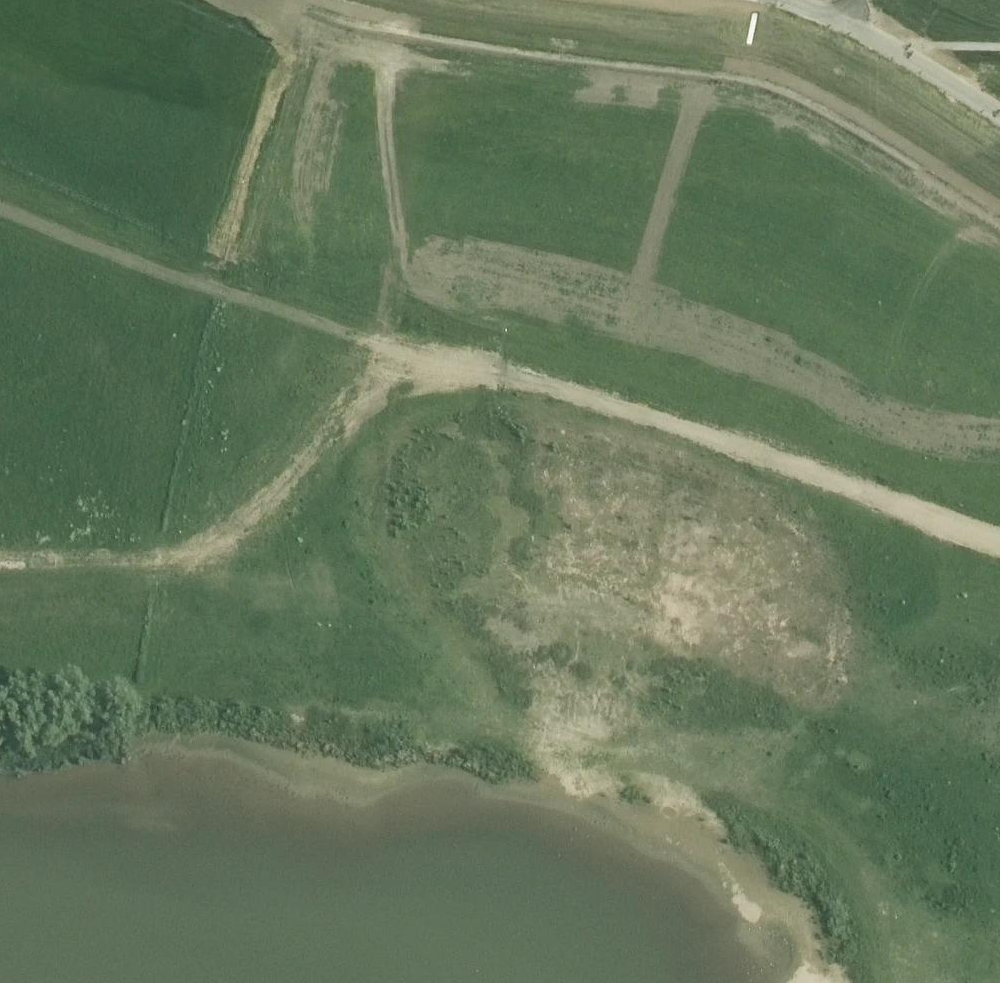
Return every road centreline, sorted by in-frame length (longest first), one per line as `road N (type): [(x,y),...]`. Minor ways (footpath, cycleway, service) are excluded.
road 1 (unclassified): [(999,74),(884,0)]

